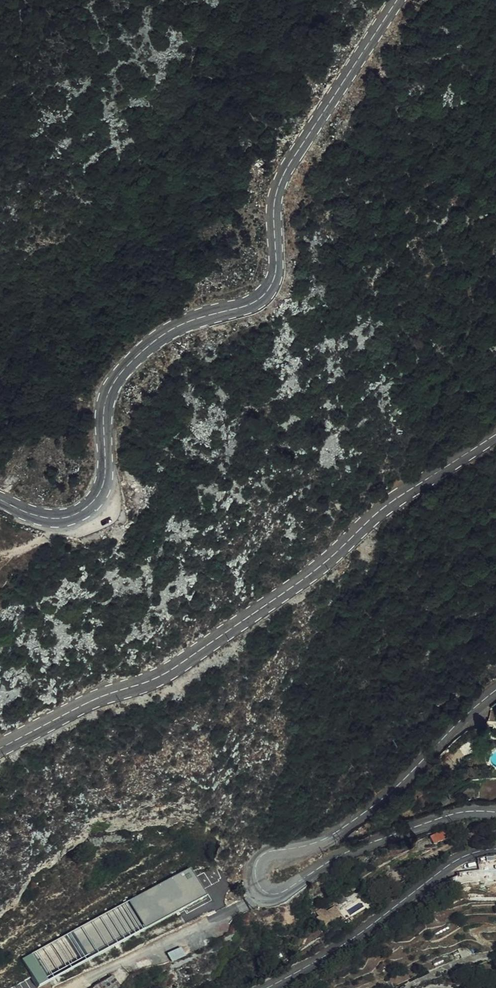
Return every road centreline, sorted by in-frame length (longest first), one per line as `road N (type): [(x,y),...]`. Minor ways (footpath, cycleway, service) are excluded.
road 1 (tertiary): [(495,434),(374,515),(299,582),(163,675),(73,709),(0,748)]
road 2 (tertiary): [(495,813),(445,816),(334,860),(272,895),(256,879),(268,857),(338,833),(393,791),(495,693)]
road 3 (tertiary): [(397,0),(278,189),(278,251),(266,292),(210,314)]
road 4 (tertiary): [(0,500),(40,517),(84,510),(105,476),(104,408),(122,370),(152,343),(210,314)]
road 5 (tertiary): [(266,987),(416,894),(453,861),(495,849)]

